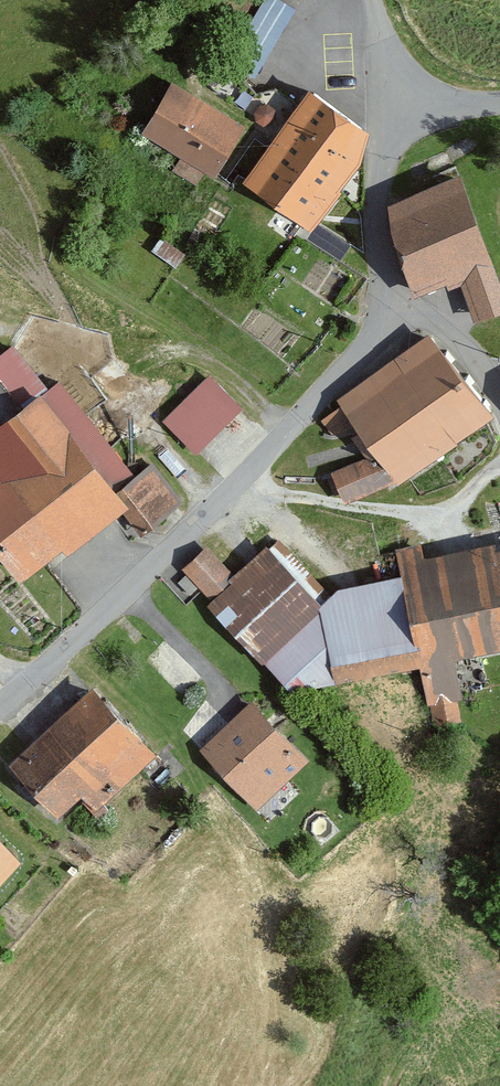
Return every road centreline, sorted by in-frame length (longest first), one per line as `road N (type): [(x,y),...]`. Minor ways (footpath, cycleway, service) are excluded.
road 1 (residential): [(399,299),(211,520),(0,702)]
road 2 (residential): [(406,114),(380,164),(376,219),(399,299)]
road 3 (residential): [(499,405),(442,323),(399,299)]

